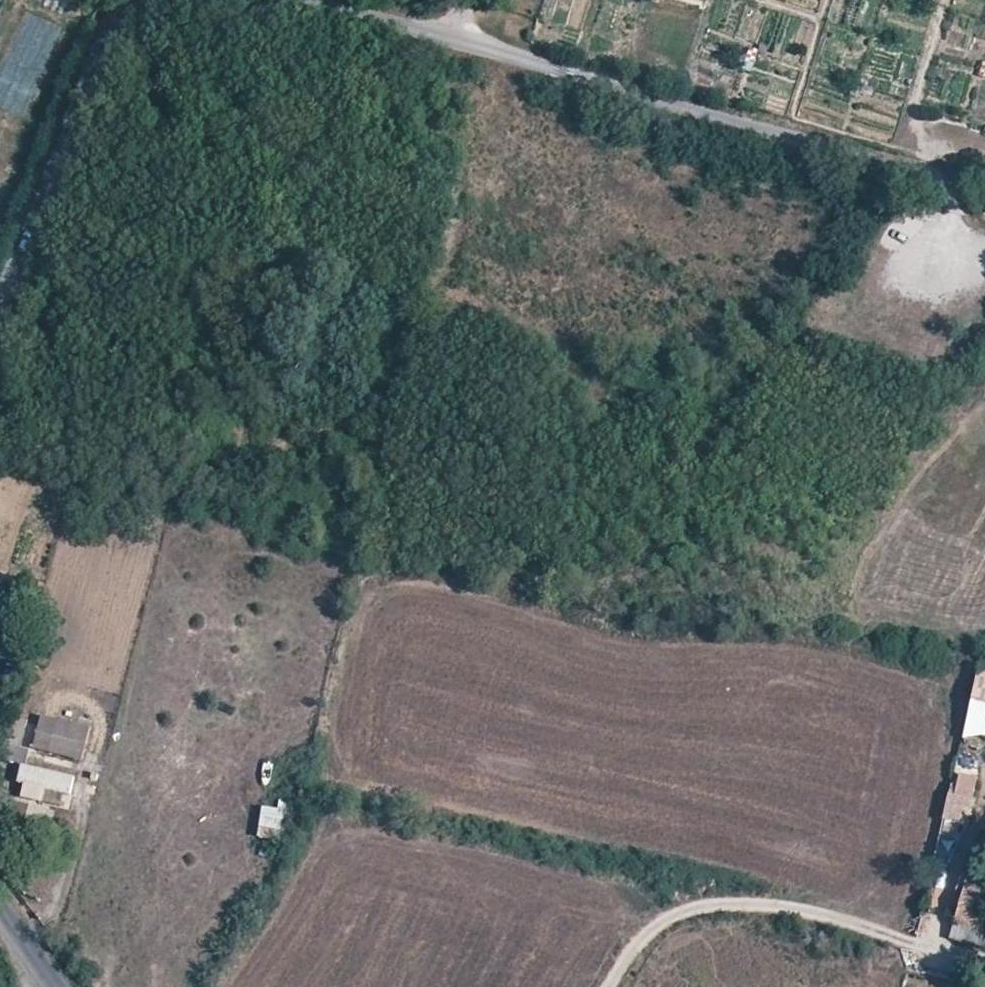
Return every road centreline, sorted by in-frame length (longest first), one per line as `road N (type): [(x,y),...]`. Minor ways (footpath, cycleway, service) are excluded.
road 1 (unclassified): [(317,0),(984,201)]
road 2 (track): [(615,986),(663,926),(717,906),(782,910),(984,964)]
road 3 (unclassified): [(0,285),(120,11),(143,0)]

